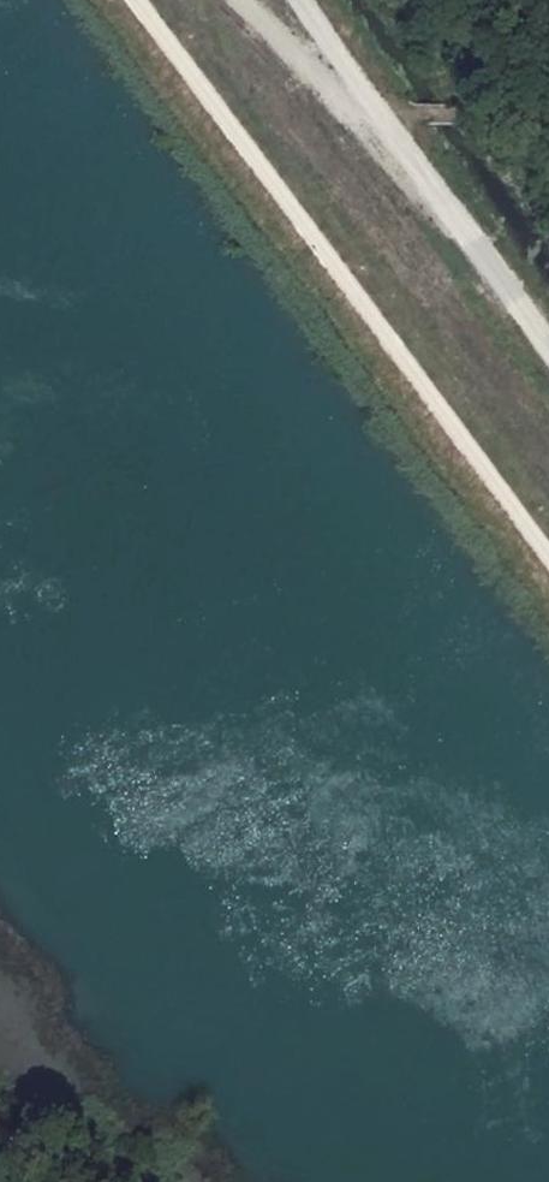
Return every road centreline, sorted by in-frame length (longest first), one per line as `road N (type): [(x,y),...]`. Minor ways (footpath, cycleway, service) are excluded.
road 1 (track): [(300,0),(349,85),(548,357)]

